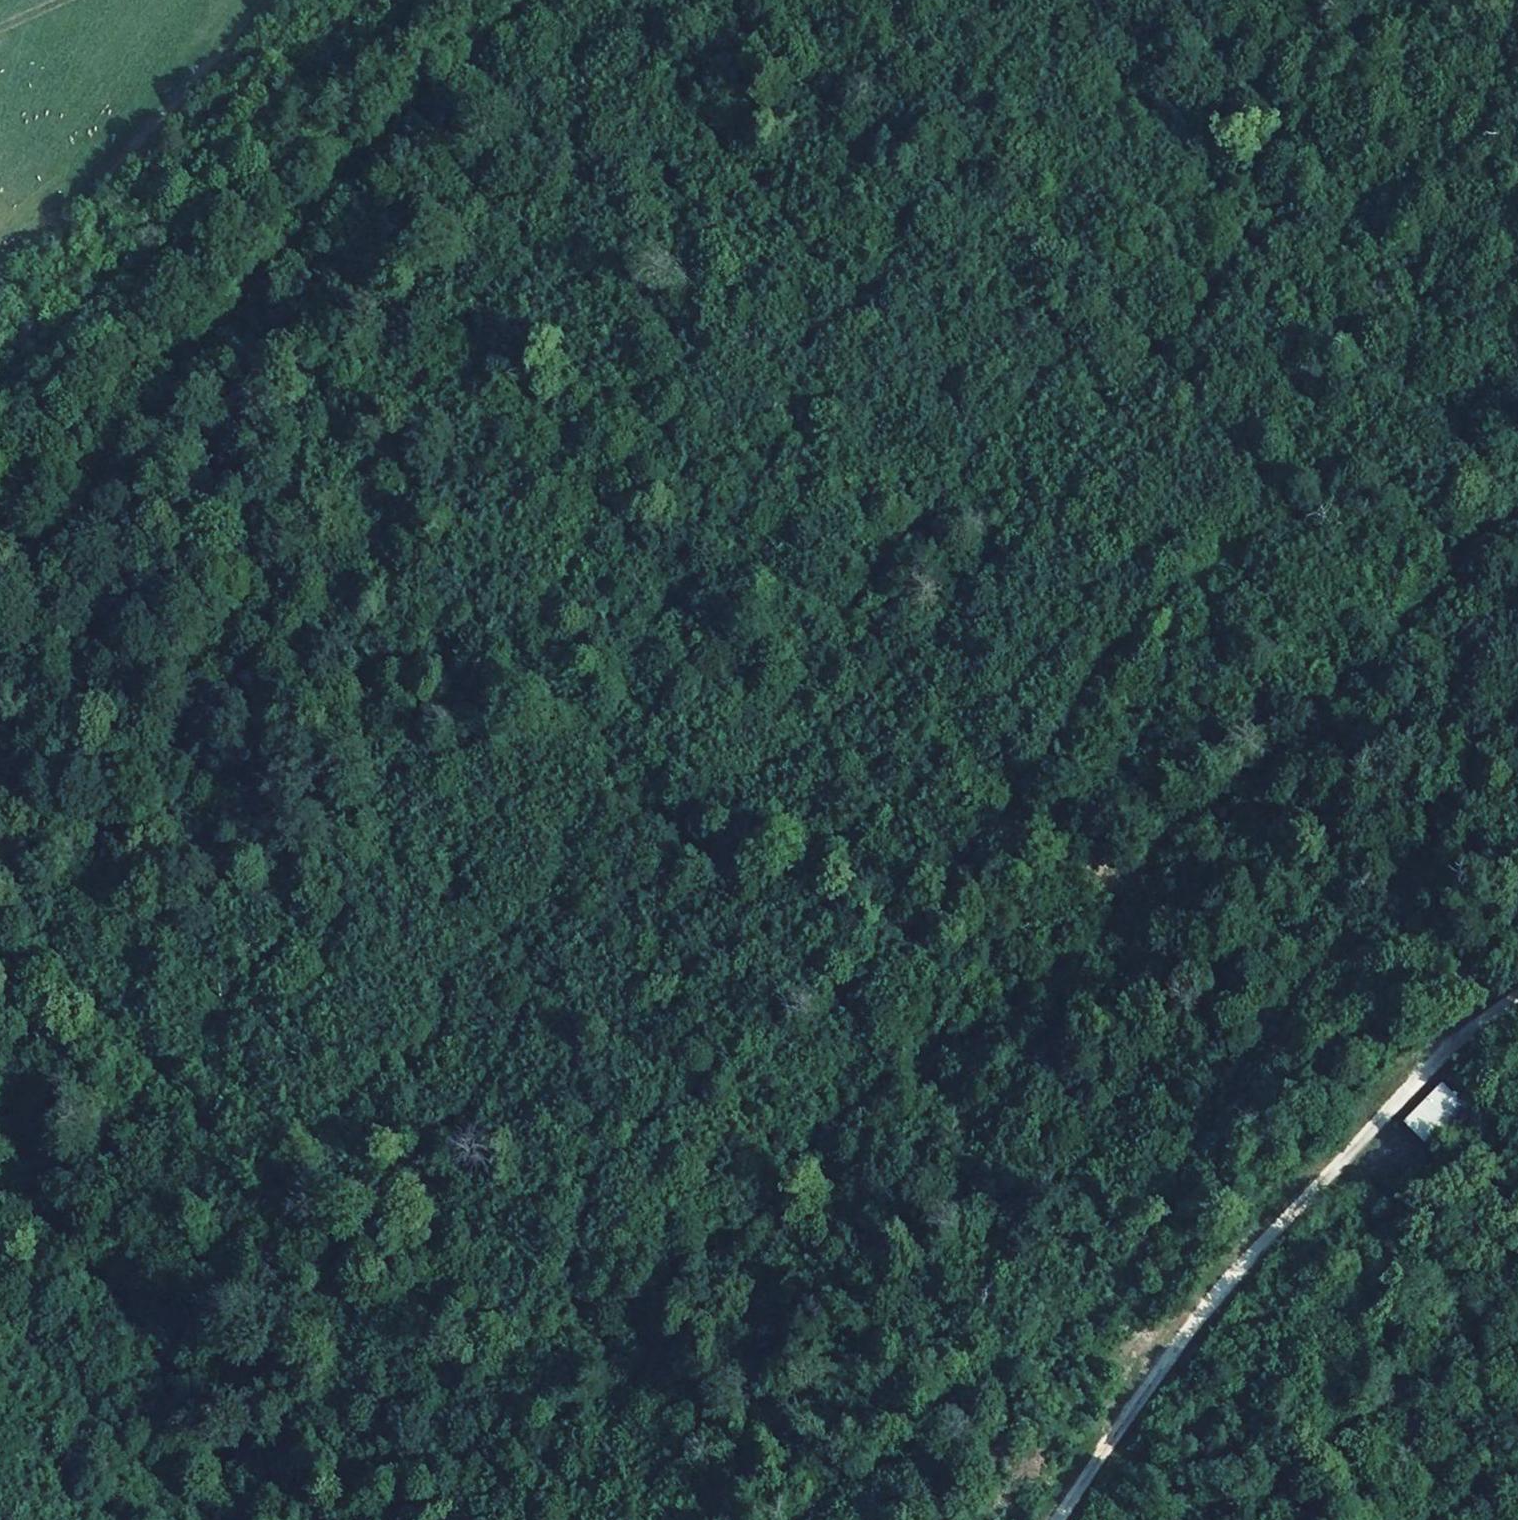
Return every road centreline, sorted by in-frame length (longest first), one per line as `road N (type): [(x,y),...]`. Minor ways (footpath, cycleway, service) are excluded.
road 1 (track): [(1517,995),(1405,1091),(1206,1304),(1059,1519)]

